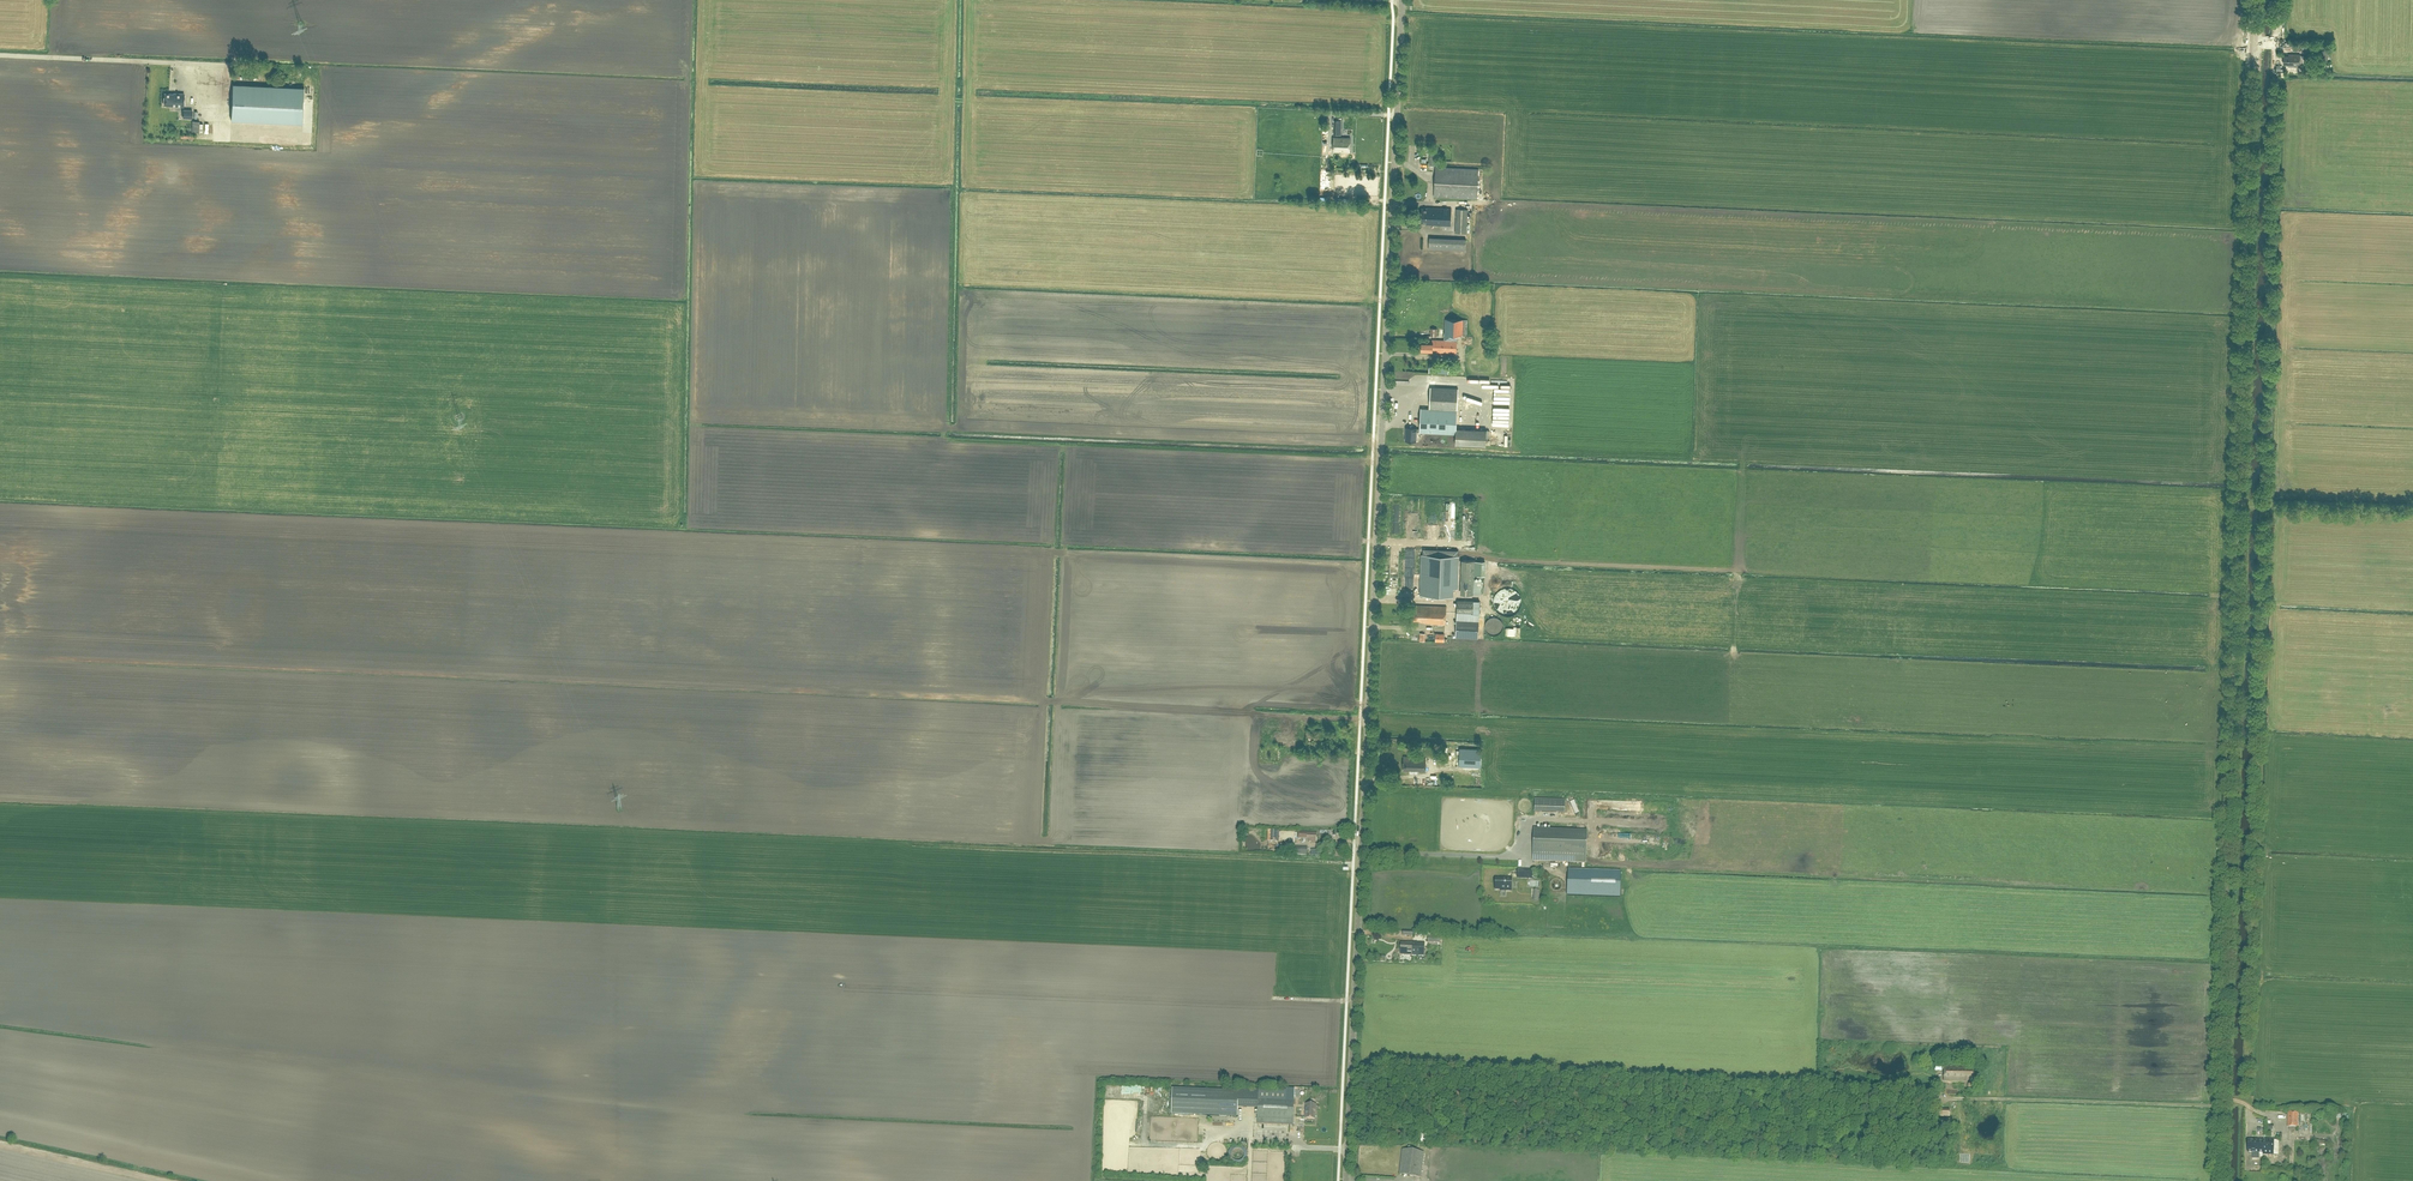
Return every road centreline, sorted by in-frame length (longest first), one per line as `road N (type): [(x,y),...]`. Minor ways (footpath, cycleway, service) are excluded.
road 1 (tertiary): [(1346,1180),(1402,0)]
road 2 (unclassified): [(2218,1180),(2252,0)]
road 3 (track): [(2238,504),(2412,509)]
road 4 (track): [(162,1180),(0,1145)]

